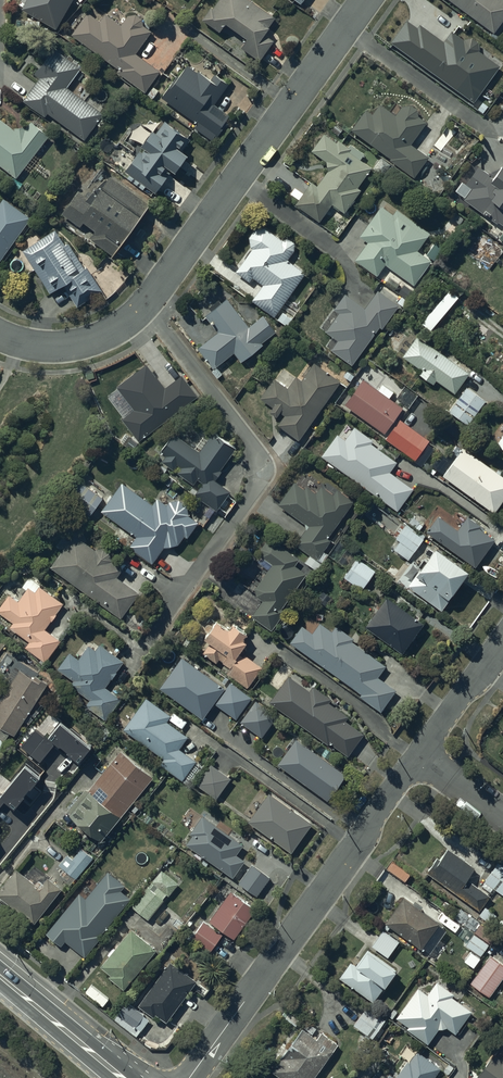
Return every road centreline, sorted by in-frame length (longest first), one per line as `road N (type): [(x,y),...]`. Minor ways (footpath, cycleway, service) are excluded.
road 1 (residential): [(364,0),(146,306),(105,336),(65,347),(0,333)]
road 2 (residential): [(189,1077),(418,759)]
road 3 (secondary): [(0,977),(123,1077)]
road 4 (residential): [(418,759),(502,642)]

